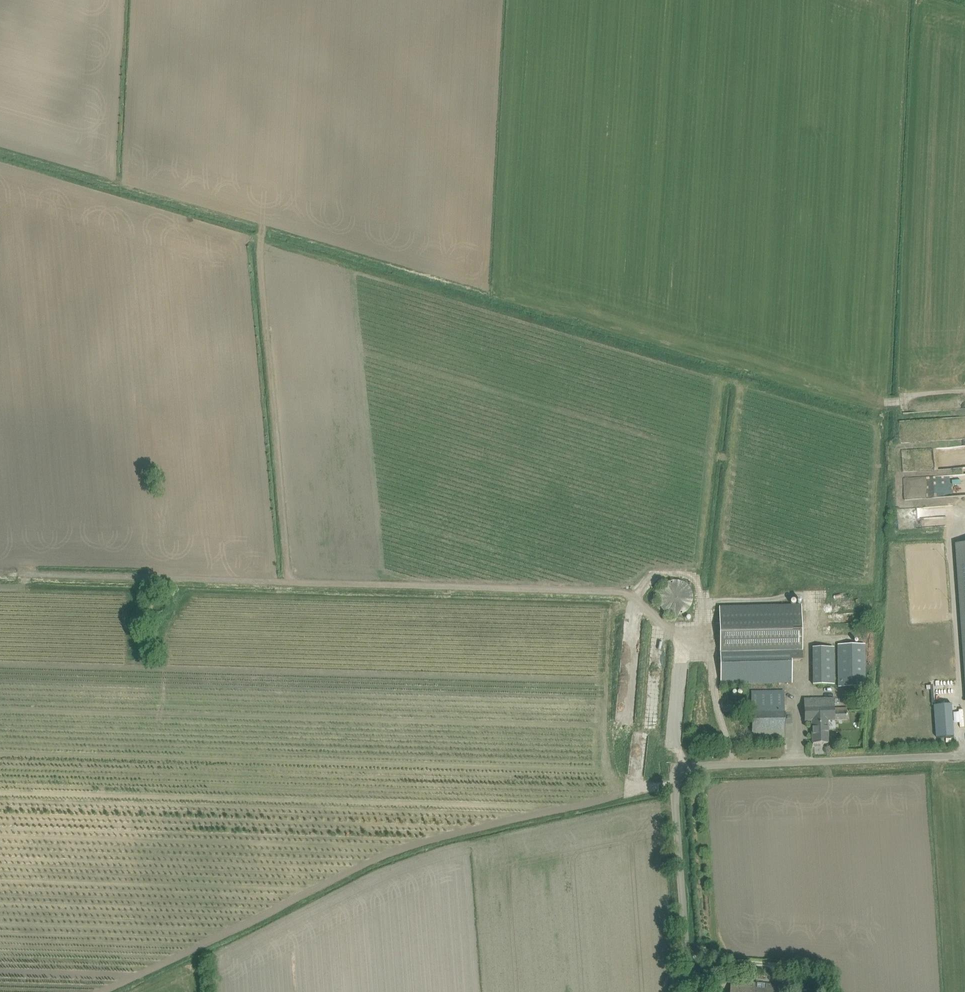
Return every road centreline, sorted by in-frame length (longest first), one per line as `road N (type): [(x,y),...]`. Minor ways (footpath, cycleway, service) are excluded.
road 1 (unclassified): [(689,991),(675,791),(684,769),(964,756)]
road 2 (track): [(964,720),(951,537),(964,536)]

